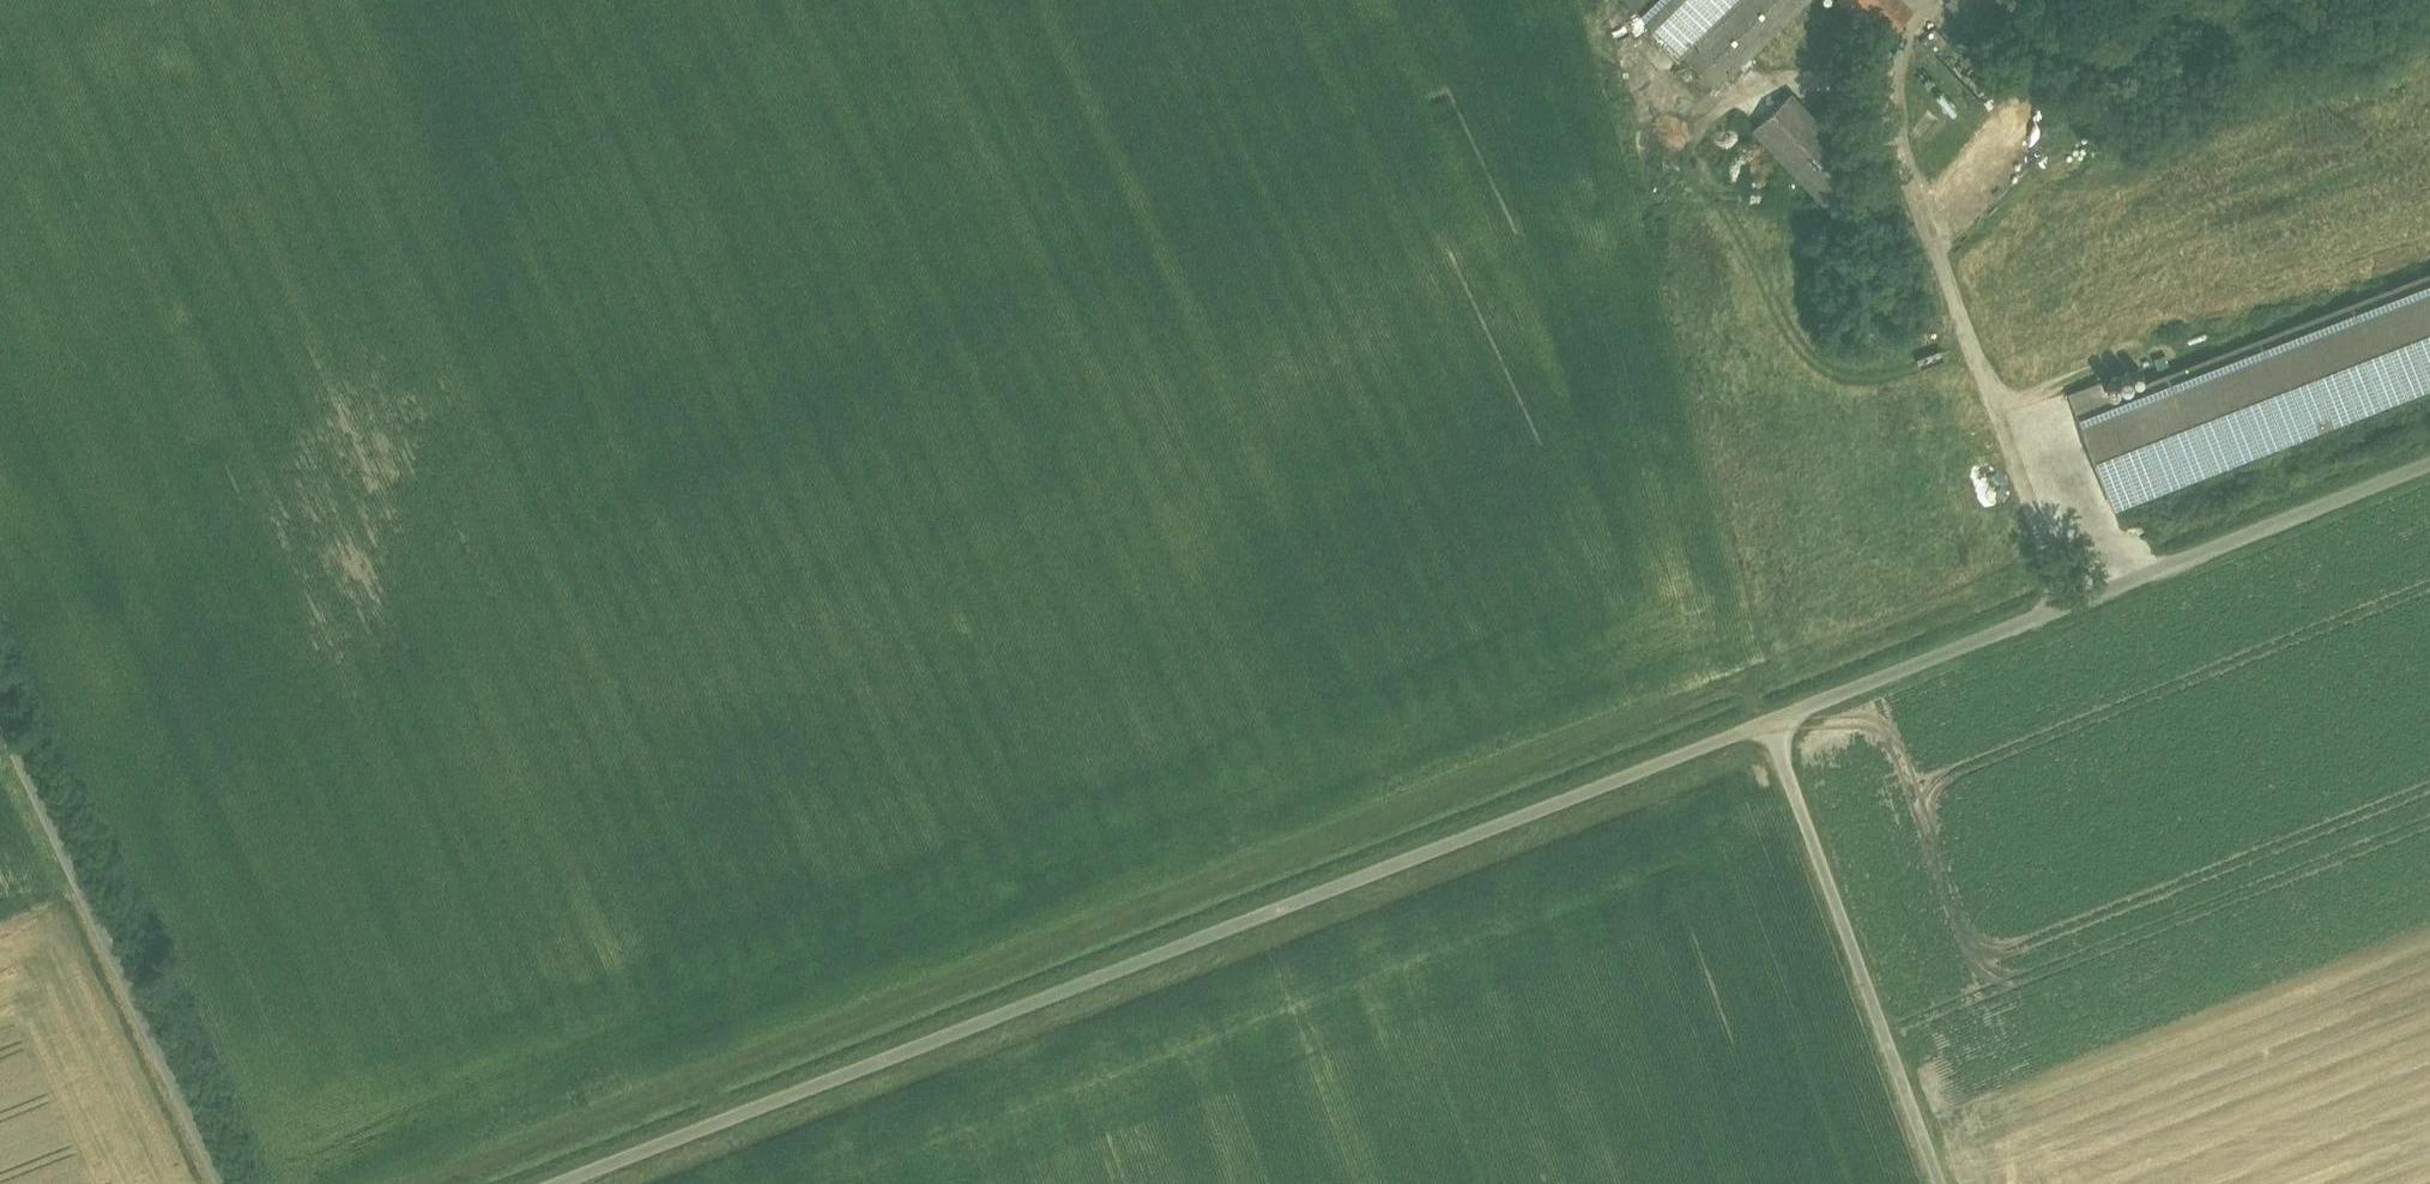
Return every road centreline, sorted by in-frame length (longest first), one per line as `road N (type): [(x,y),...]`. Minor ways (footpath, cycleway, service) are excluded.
road 1 (unclassified): [(567,1183),(1818,717)]
road 2 (unclassified): [(1818,717),(2429,476)]
road 3 (unclassified): [(227,1183),(0,707)]
road 4 (unclassified): [(1818,717),(1993,1183)]

